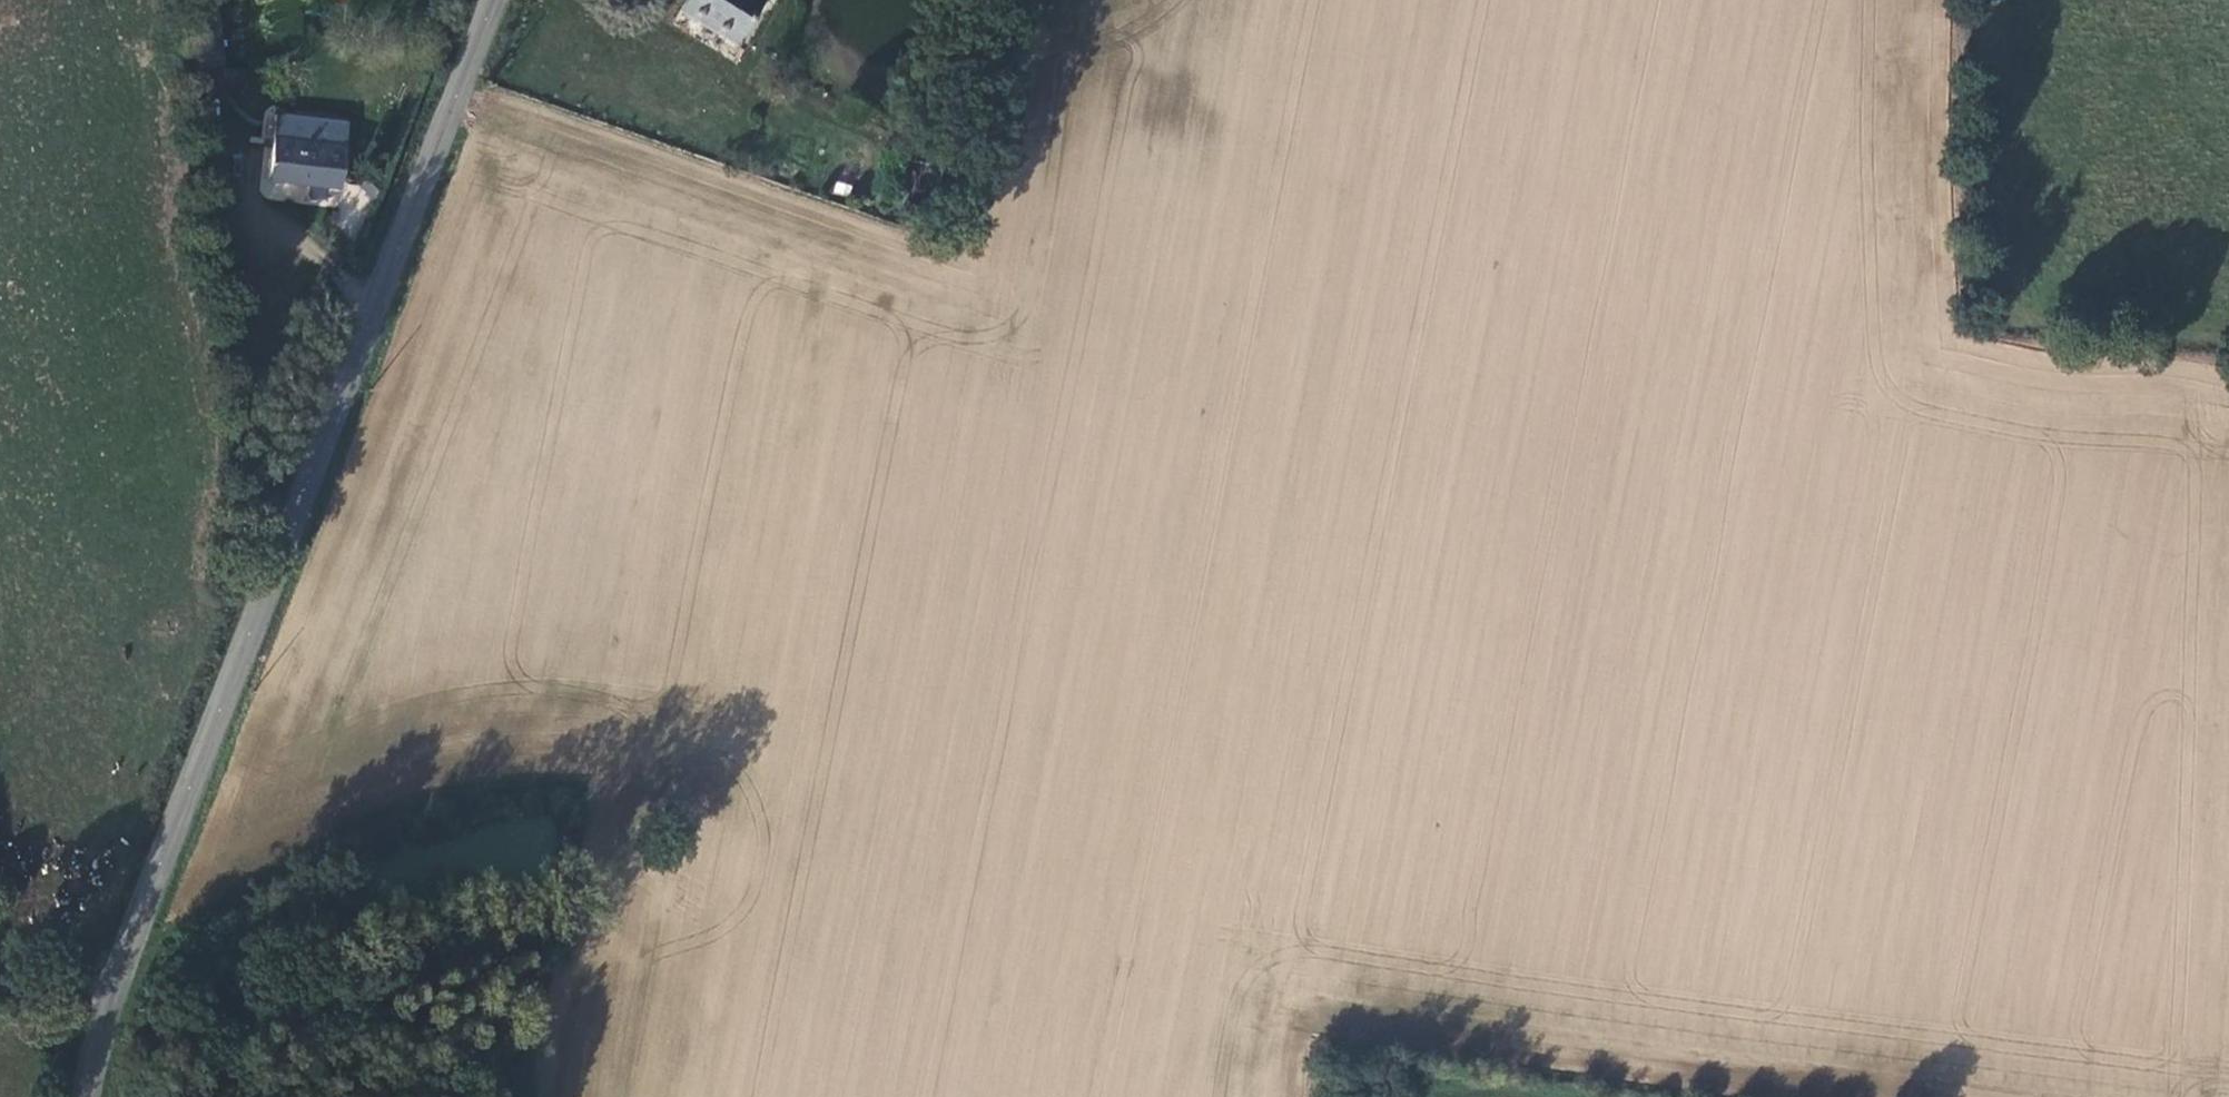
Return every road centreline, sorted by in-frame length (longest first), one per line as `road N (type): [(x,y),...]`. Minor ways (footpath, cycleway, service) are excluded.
road 1 (tertiary): [(91,1096),(109,1011),(157,872),(496,0)]

